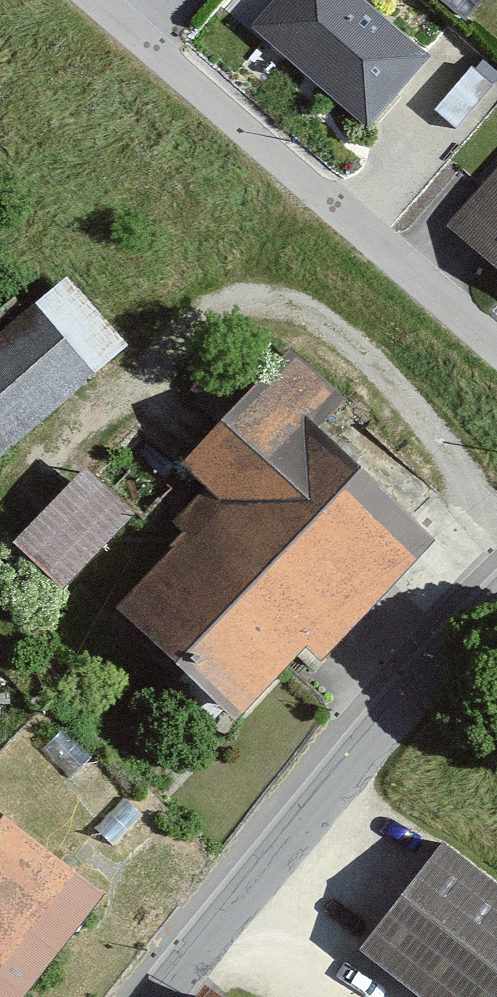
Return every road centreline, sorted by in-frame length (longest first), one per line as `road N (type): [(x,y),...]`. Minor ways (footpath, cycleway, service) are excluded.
road 1 (residential): [(496,342),(98,0)]
road 2 (tertiary): [(170,996),(496,603)]

